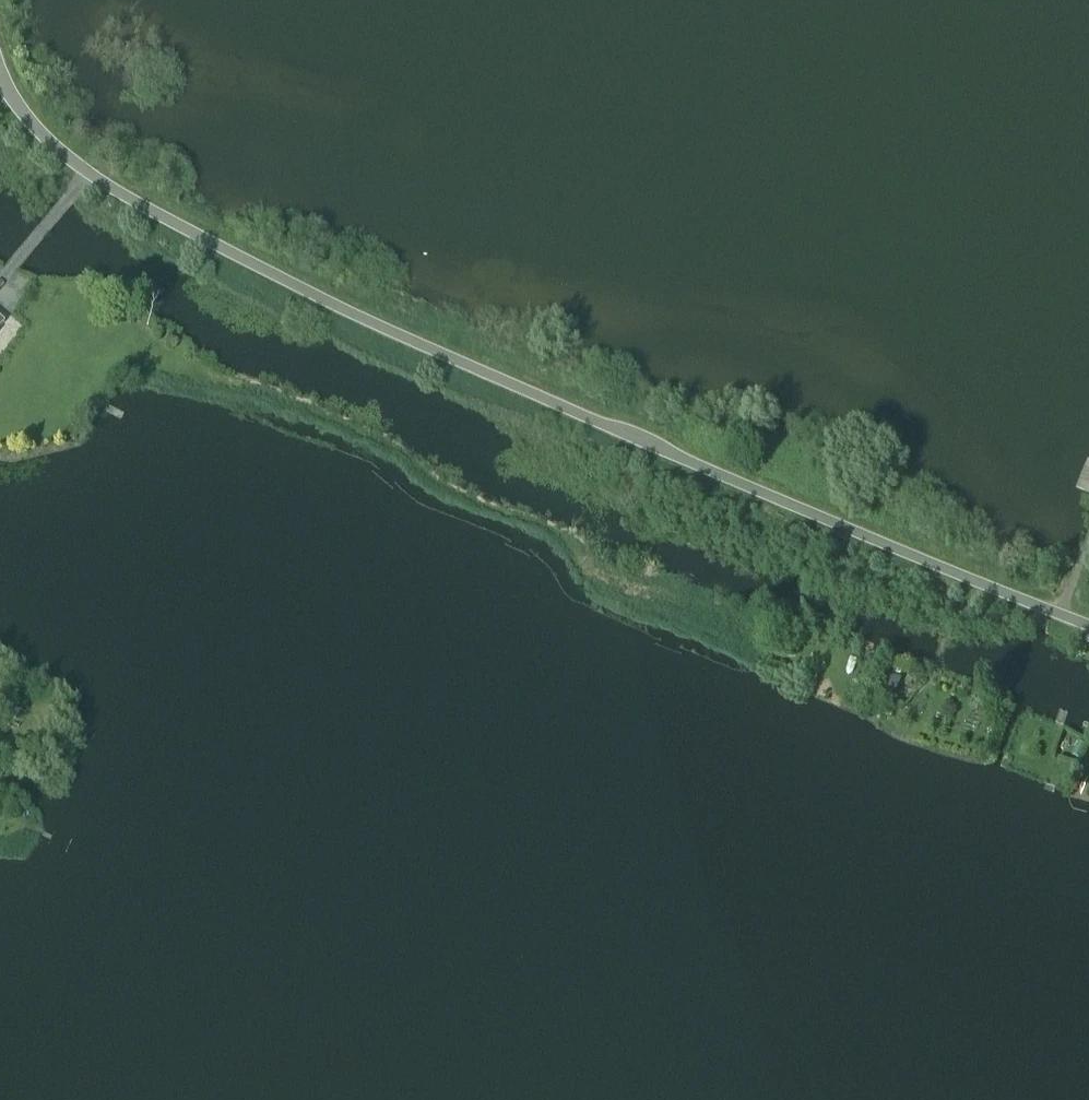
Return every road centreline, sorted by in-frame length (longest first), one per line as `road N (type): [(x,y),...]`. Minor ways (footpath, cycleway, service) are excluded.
road 1 (unclassified): [(1088,625),(333,305),(89,174),(34,129),(0,75)]

